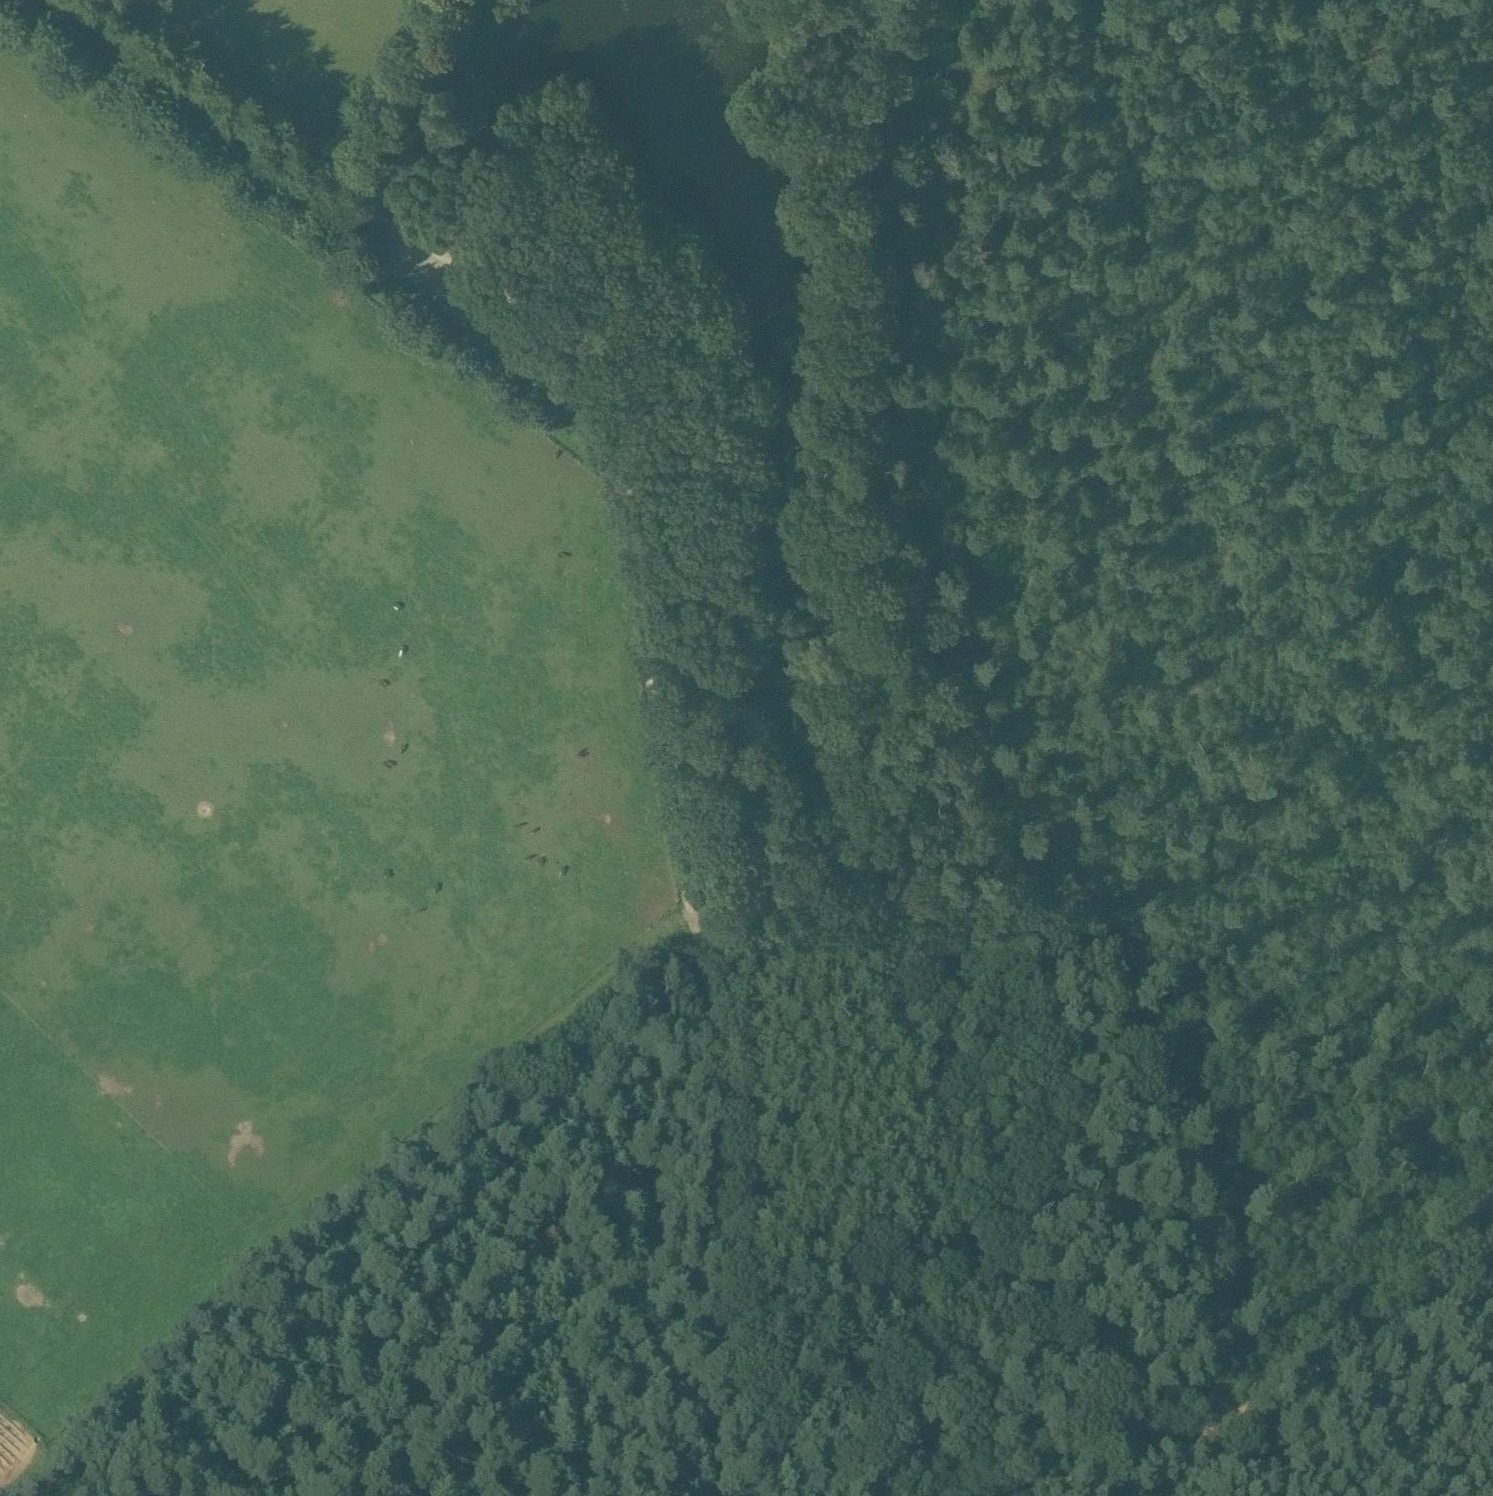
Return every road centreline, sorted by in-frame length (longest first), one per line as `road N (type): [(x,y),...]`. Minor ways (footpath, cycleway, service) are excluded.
road 1 (unclassified): [(359,214),(564,342),(625,444),(689,911)]
road 2 (unclassified): [(62,0),(359,214)]
road 3 (unclassified): [(359,214),(459,0)]

